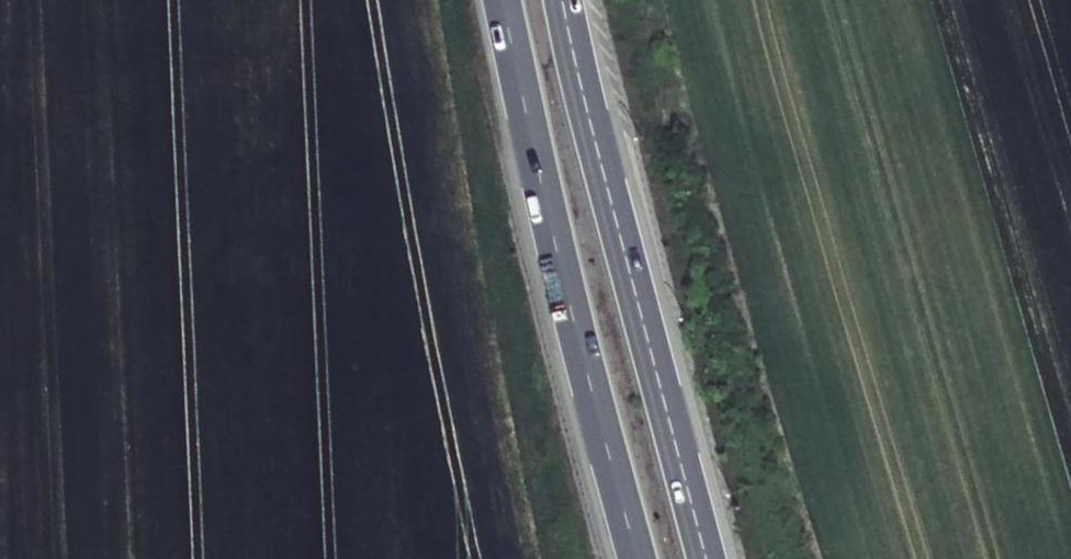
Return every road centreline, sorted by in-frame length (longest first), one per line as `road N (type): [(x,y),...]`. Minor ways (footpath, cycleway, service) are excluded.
road 1 (trunk): [(706,558),(563,0)]
road 2 (trunk): [(501,0),(638,558)]

